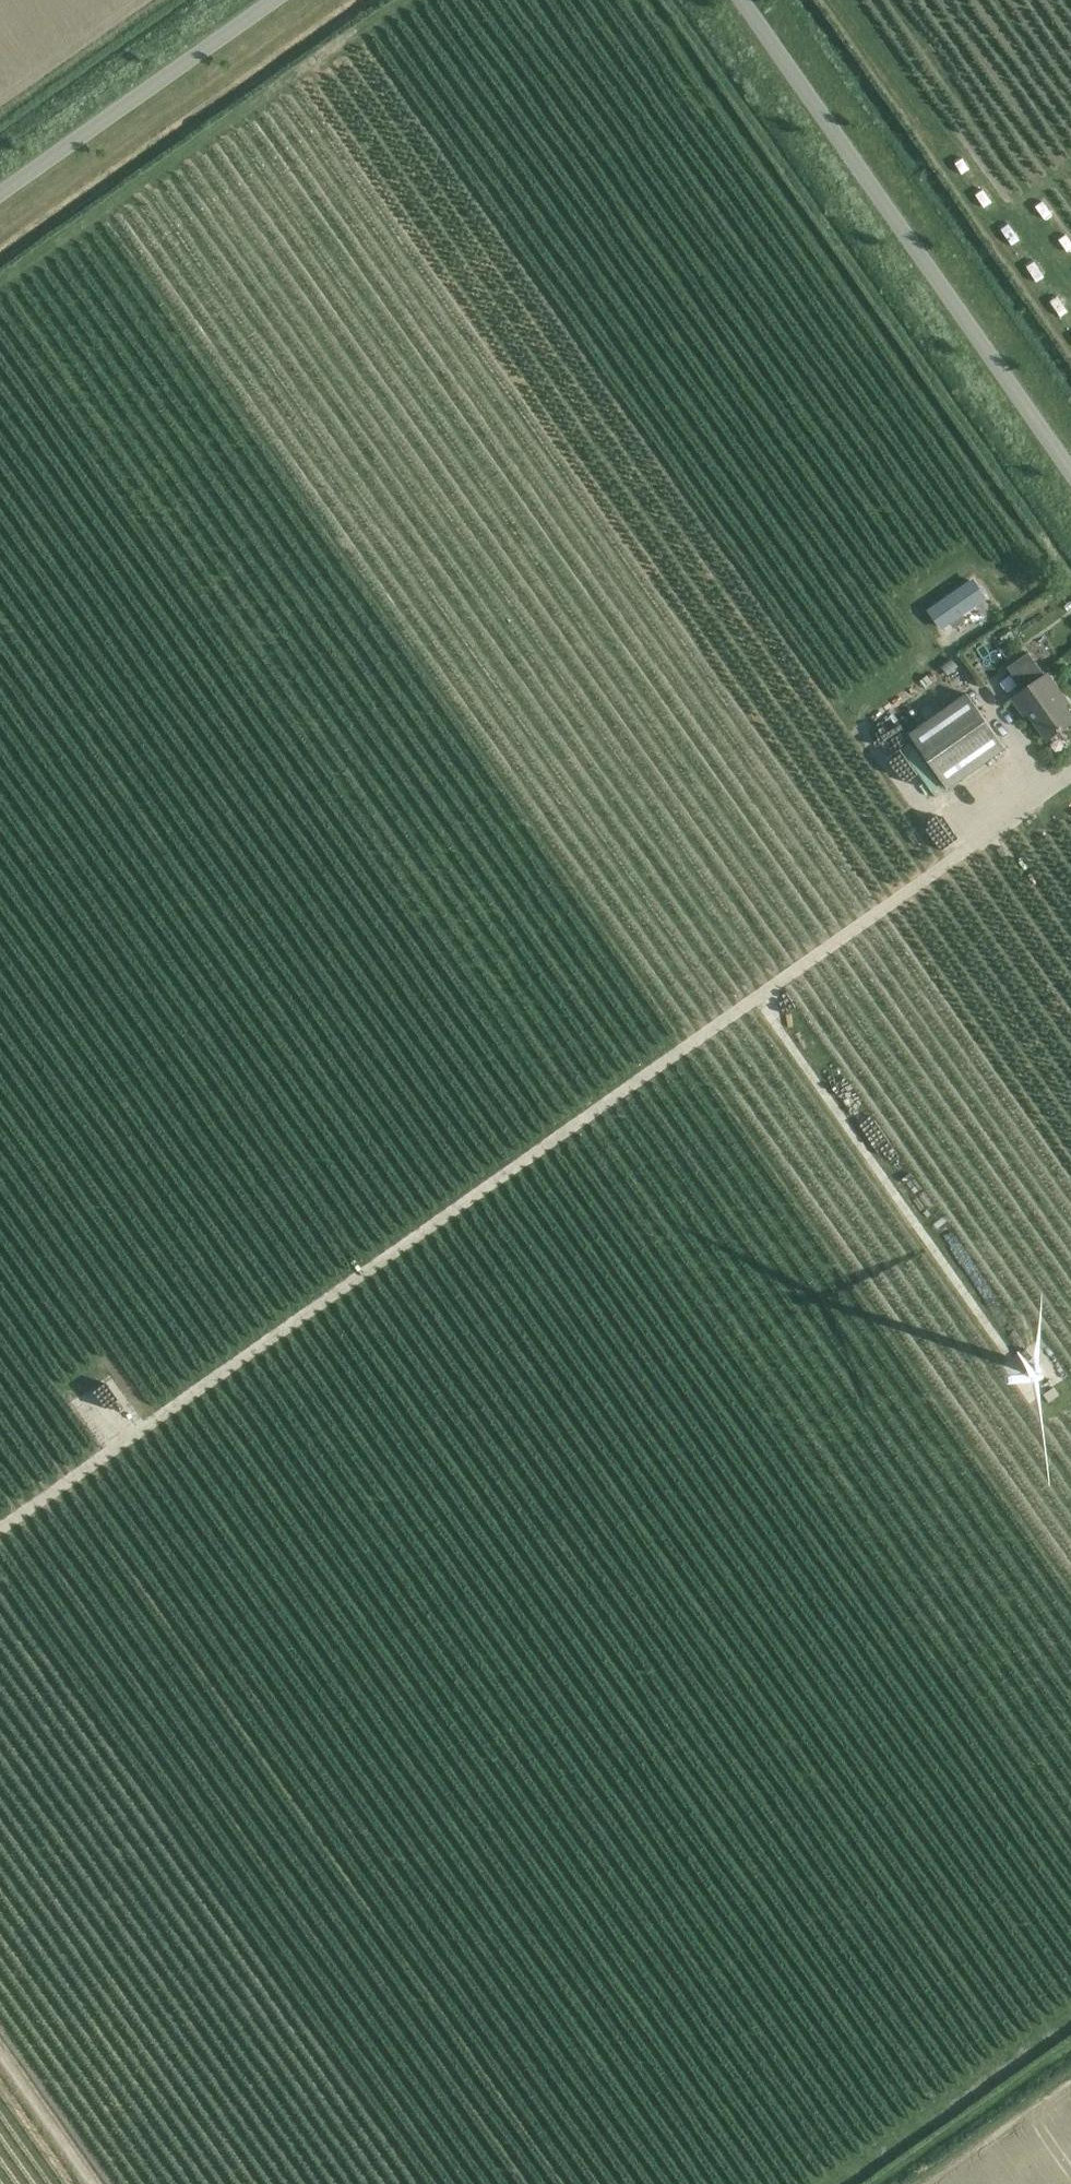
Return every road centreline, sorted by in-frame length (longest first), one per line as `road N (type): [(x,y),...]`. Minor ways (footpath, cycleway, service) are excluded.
road 1 (unclassified): [(745,0),(1070,471)]
road 2 (unclassified): [(0,192),(272,0)]

